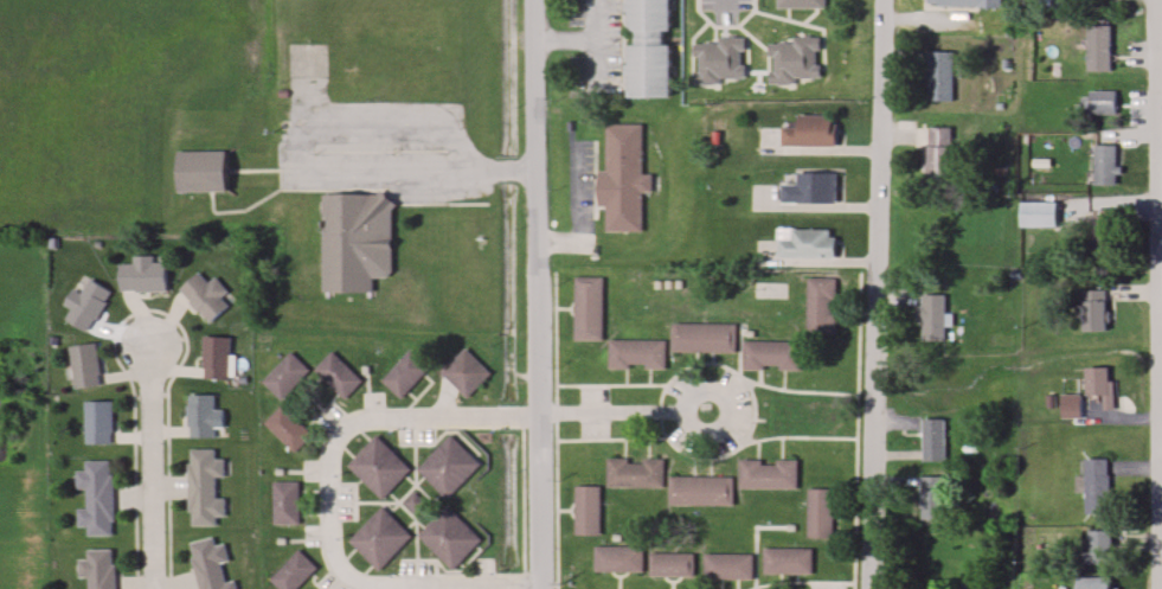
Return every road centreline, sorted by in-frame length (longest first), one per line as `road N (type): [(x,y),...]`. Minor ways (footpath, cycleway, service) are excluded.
road 1 (residential): [(870,588),(882,0)]
road 2 (residential): [(542,588),(537,0)]
road 3 (residential): [(541,416),(355,421),(332,448),(335,557),(355,585),(543,582)]
road 4 (residential): [(1161,393),(1156,0)]
road 5 (residential): [(291,174),(539,166)]
road 6 (residential): [(152,345),(154,588)]
road 7 (residential): [(541,416),(719,401)]

